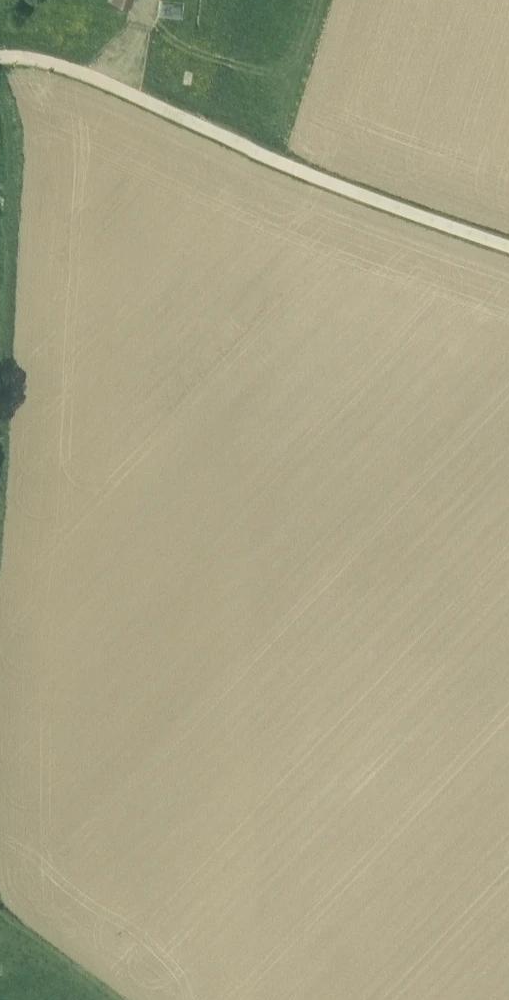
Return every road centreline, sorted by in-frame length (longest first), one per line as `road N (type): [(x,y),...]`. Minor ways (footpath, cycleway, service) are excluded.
road 1 (unclassified): [(0,57),(28,57),(114,84),(315,175),(508,238)]

